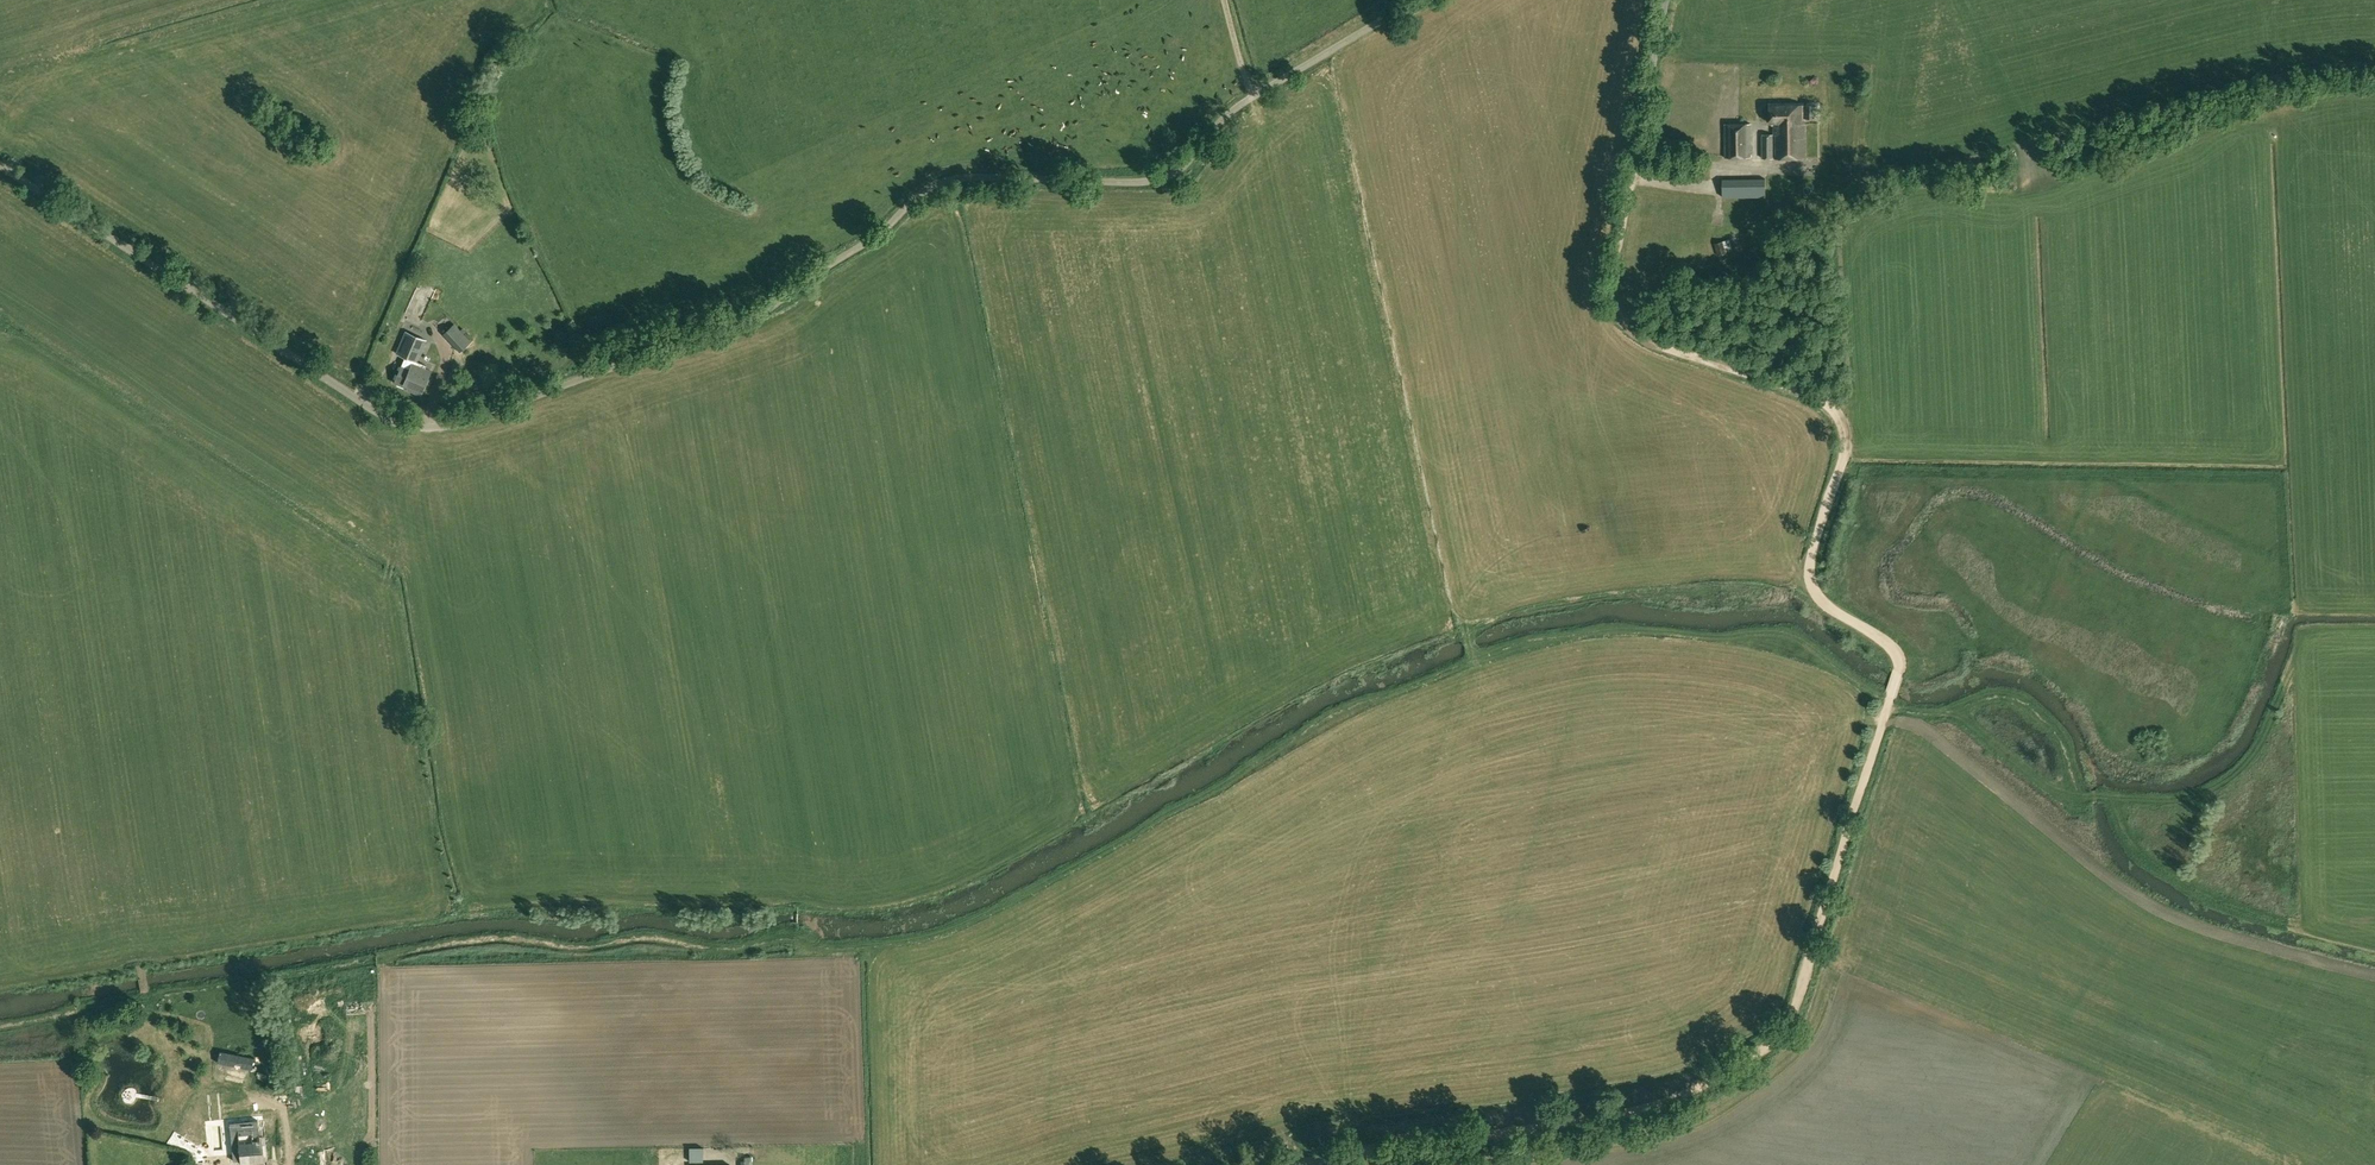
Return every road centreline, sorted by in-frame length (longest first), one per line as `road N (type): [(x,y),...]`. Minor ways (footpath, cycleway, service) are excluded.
road 1 (track): [(1298,1164),(1680,1102),(1757,1060),(1801,1000),(1899,664),(1892,647),(1822,601),(1812,583),(1811,560),(1845,445),(1831,409),(1651,342),(1616,307),(1612,278),(1666,0)]
road 2 (unclassified): [(0,163),(395,425),(430,429),(757,319),(938,185),(1164,179),(1250,98),(1417,0)]

